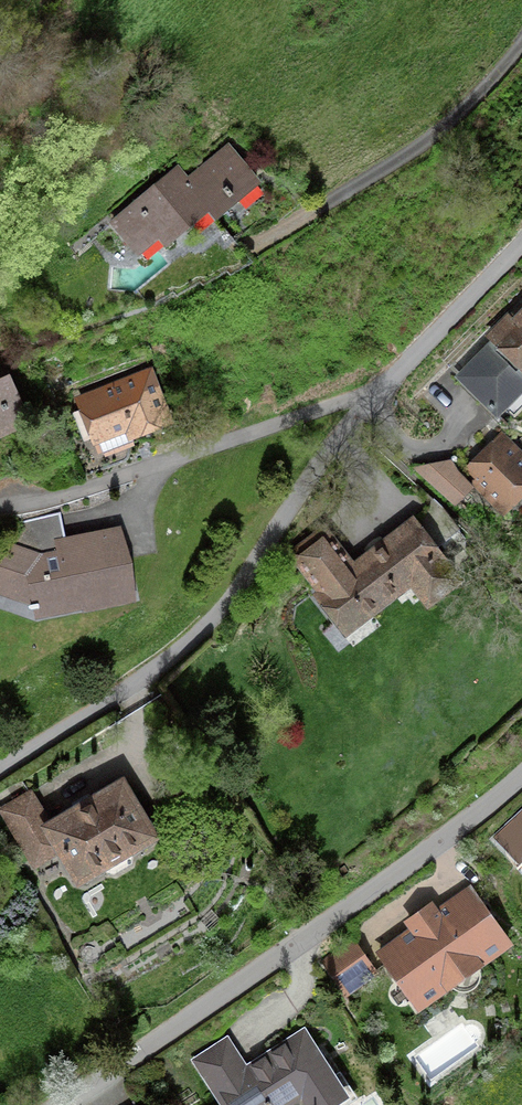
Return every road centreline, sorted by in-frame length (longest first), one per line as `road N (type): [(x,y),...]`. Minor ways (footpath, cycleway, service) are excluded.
road 1 (residential): [(521,228),(375,395),(213,608),(122,684),(0,760)]
road 2 (residential): [(521,769),(424,853),(124,1065),(51,1104)]
road 3 (unclassified): [(521,43),(485,92),(422,144),(338,203),(256,246)]

